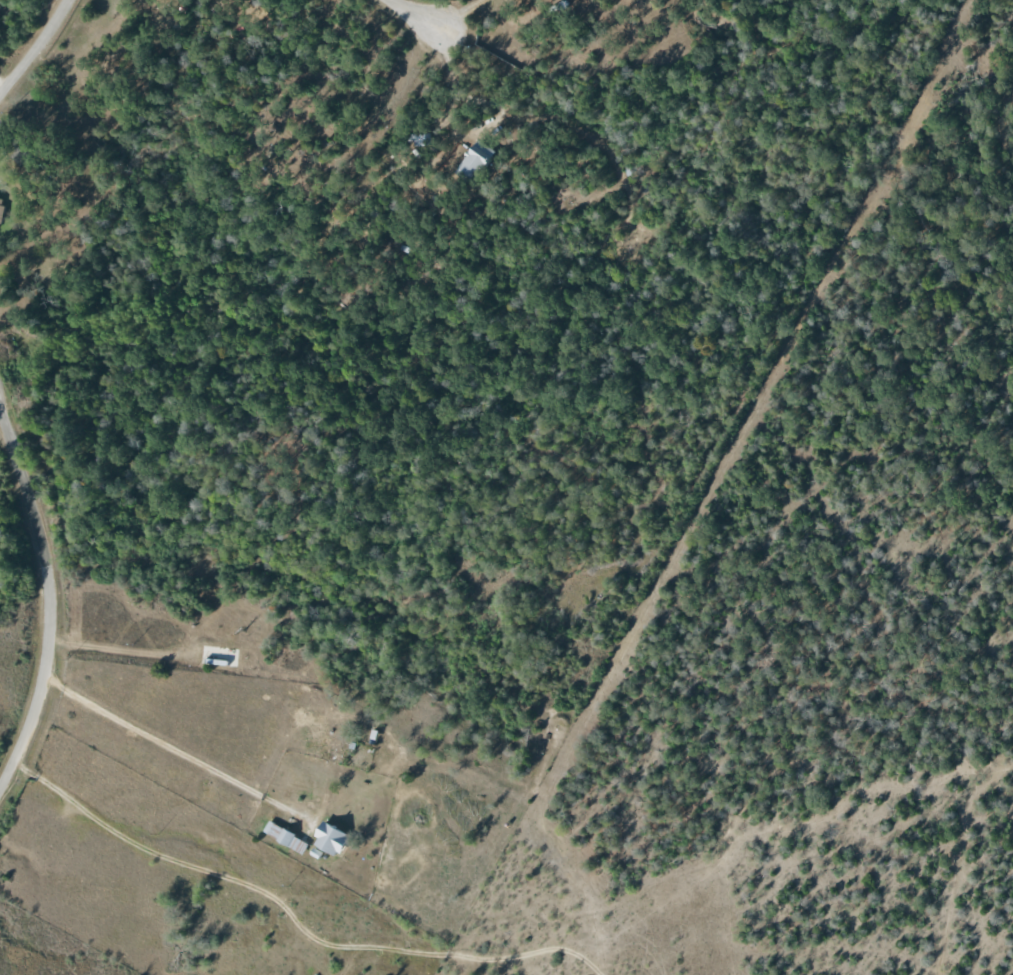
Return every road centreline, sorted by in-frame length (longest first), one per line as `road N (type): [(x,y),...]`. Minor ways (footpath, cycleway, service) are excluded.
road 1 (residential): [(0,416),(48,600),(40,694),(0,784)]

